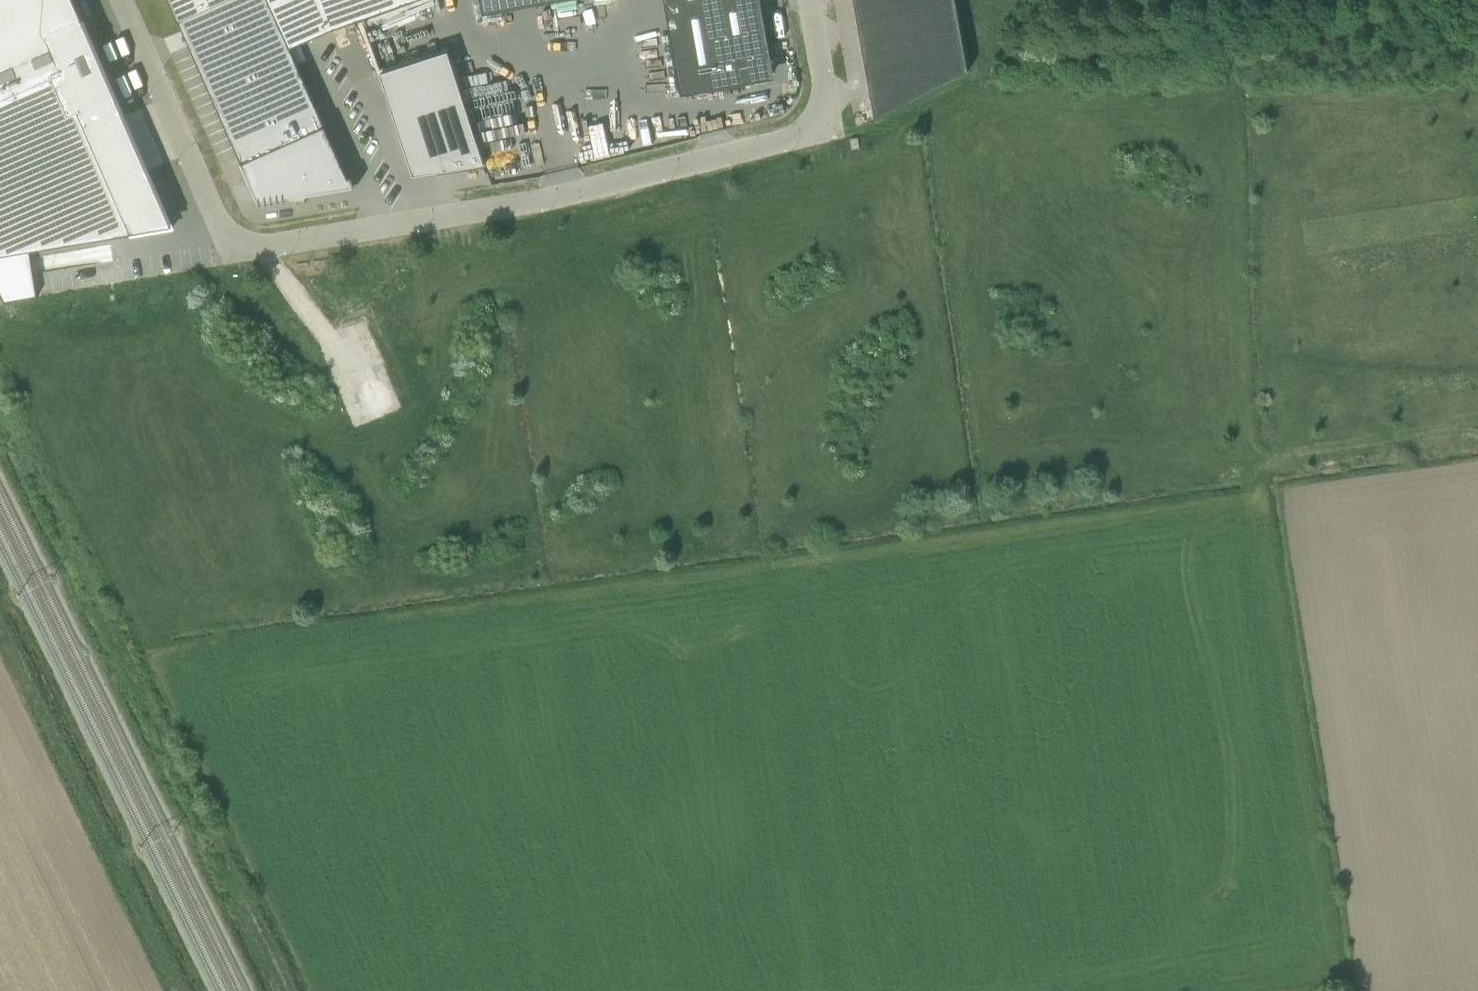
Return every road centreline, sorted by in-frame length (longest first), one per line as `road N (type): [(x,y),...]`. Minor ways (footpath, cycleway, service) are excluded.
road 1 (unclassified): [(808,0),(831,132),(538,200),(233,248),(125,0)]

